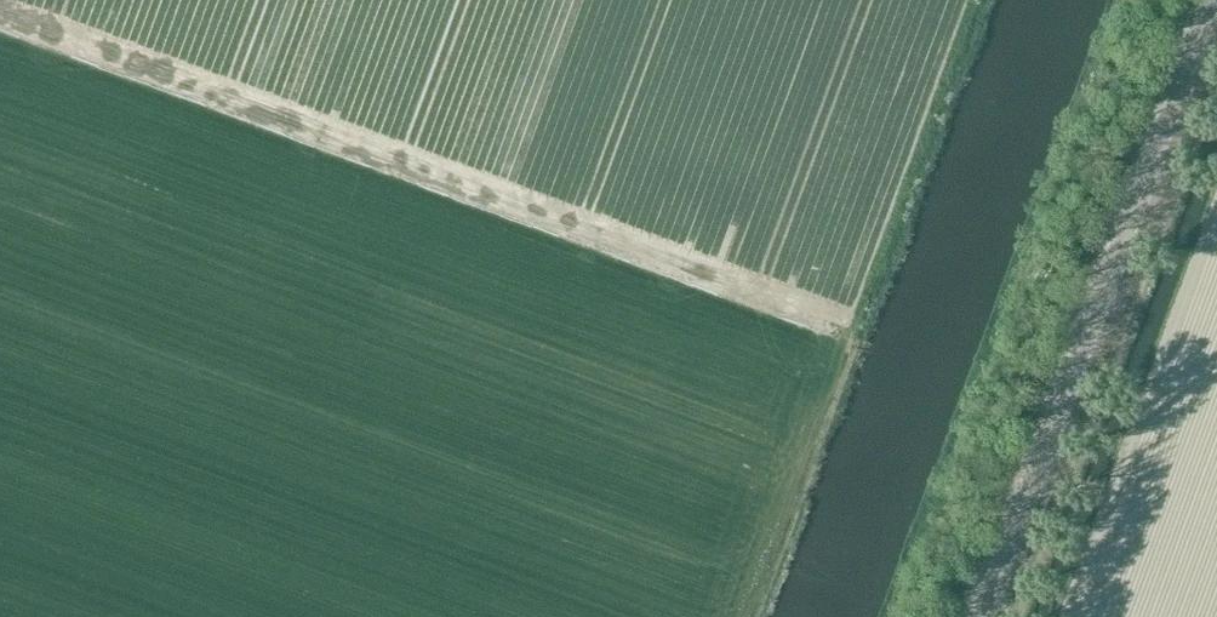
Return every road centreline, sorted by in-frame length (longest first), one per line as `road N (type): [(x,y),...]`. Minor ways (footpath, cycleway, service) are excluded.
road 1 (unclassified): [(977,616),(1204,0)]

